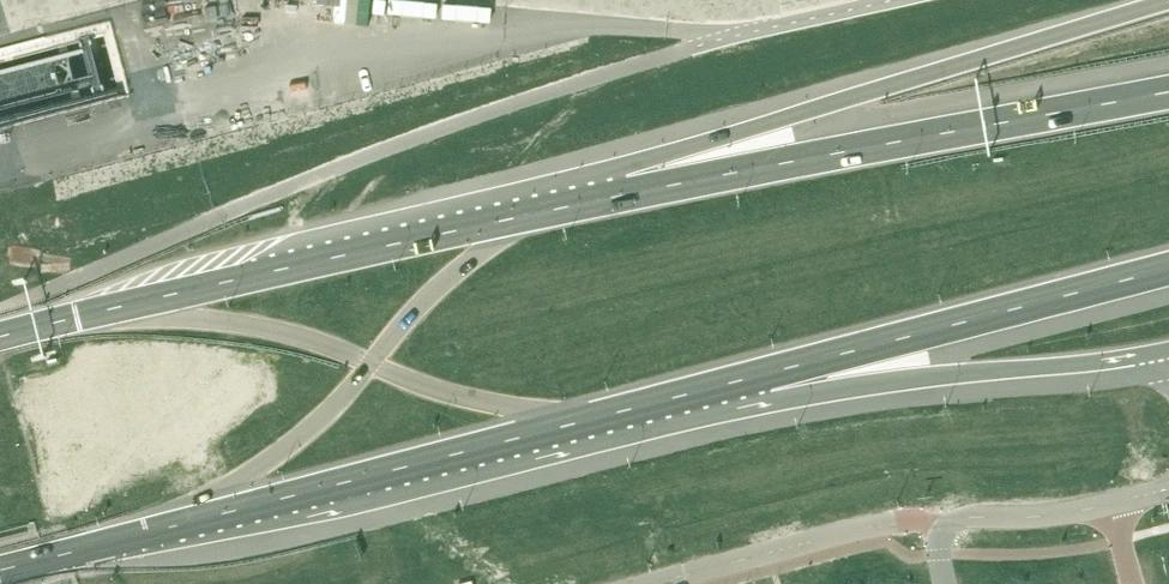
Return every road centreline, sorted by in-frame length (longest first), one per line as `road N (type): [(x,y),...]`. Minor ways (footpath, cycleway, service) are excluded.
road 1 (motorway): [(1168,3),(788,117),(631,194)]
road 2 (motorway): [(1168,91),(631,194)]
road 3 (unclassified): [(648,583),(883,525),(1071,511),(1168,488)]
road 4 (motorway): [(160,529),(595,417)]
road 5 (motorway): [(527,215),(100,311)]
road 6 (motorway): [(757,376),(1168,268)]
road 7 (motorway): [(757,376),(953,374),(1168,349)]
road 8 (motorway): [(100,311),(237,323),(371,363)]
road 9 (motorway): [(371,363),(287,448),(160,529)]
road 10 (motorway): [(371,363),(473,399),(595,417)]
road 11 (motorway): [(527,215),(444,281),(371,363)]
road 12 (motorway): [(595,417),(757,376)]
road 13 (motorway): [(0,570),(160,529)]
road 14 (unclassified): [(730,37),(890,0)]

